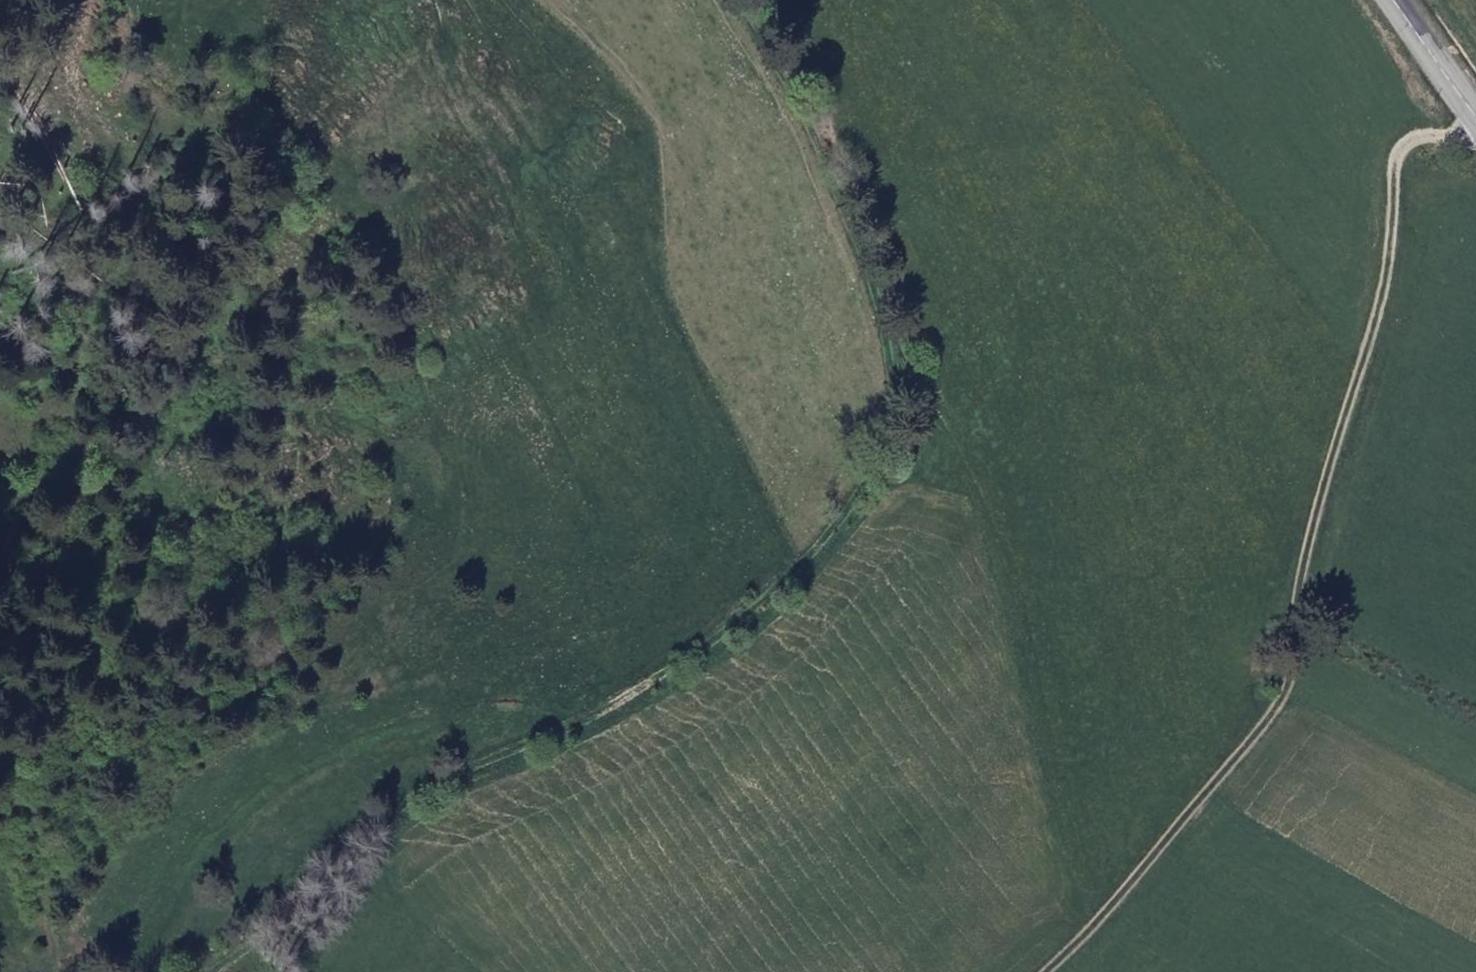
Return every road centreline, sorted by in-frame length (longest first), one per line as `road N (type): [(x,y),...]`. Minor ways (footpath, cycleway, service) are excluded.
road 1 (track): [(219,971),(437,786),(627,698),(719,631),(847,503),(886,435),(894,380),(881,300),(822,142),(748,0)]
road 2 (secondary): [(1397,0),(1475,116)]

